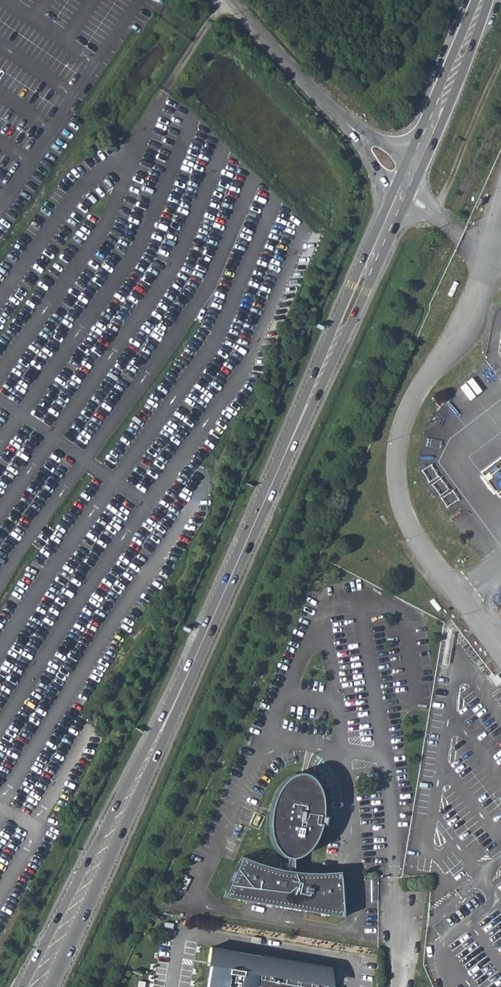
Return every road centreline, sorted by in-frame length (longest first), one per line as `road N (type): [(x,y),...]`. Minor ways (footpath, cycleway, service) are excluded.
road 1 (secondary): [(402,194),(186,684)]
road 2 (secondary): [(186,684),(25,986)]
road 3 (secondary): [(52,986),(186,684)]
road 4 (tertiary): [(229,0),(349,124)]
road 5 (secondary): [(483,0),(419,157)]
road 6 (track): [(500,67),(436,214)]

